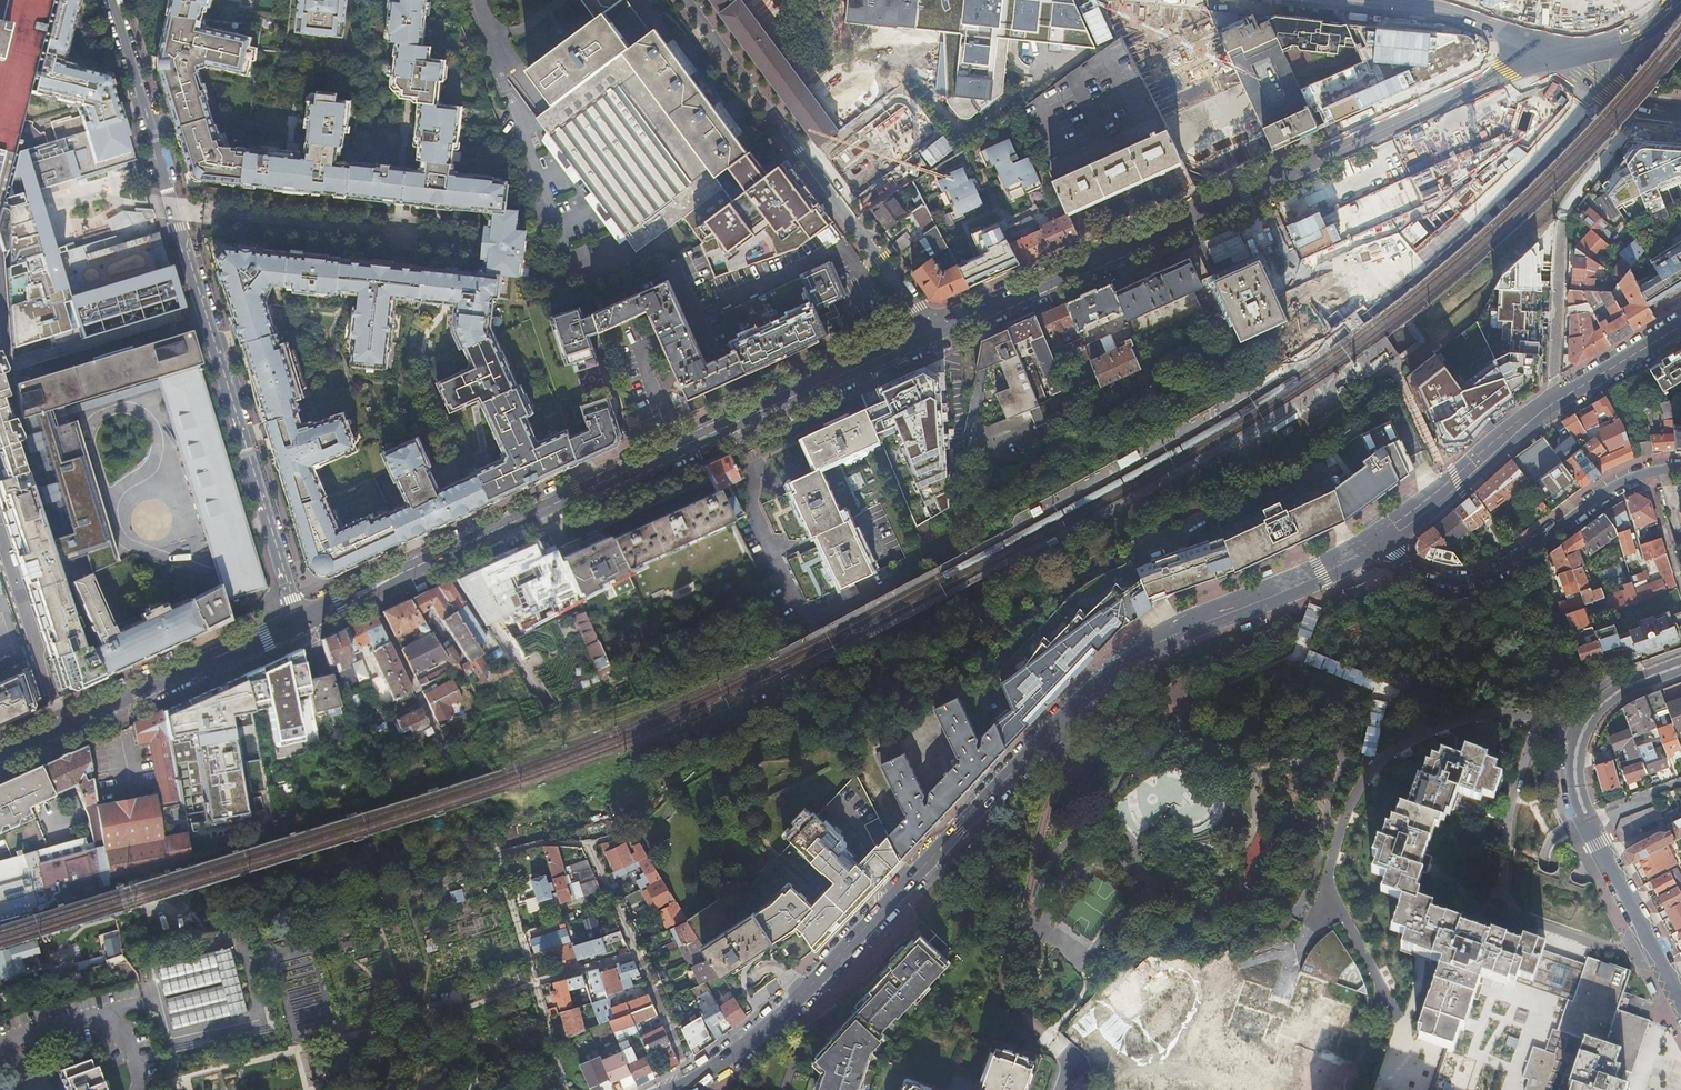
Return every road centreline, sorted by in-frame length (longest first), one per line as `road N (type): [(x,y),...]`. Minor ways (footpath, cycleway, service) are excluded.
road 1 (primary): [(1387,535),(1128,660),(1061,717),(816,983),(695,1079)]
road 2 (primary): [(935,332),(299,621)]
road 3 (primary): [(1554,53),(935,332)]
road 4 (residential): [(113,0),(299,621)]
road 5 (residential): [(1579,729),(1519,723),(1452,729),(1388,762),(1350,804),(1330,859),(1327,909),(1392,1001)]
road 6 (residential): [(688,0),(935,332)]
road 7 (tertiary): [(1680,471),(1645,470),(1616,484),(1477,580),(1428,575),(1405,563),(1387,535)]
road 8 (primary): [(299,621),(0,755)]
road 9 (residential): [(1561,397),(1552,375),(1563,221),(1645,110)]
road 10 (primary): [(1561,397),(1387,535)]
road 11 (residential): [(1582,817),(1680,1002)]
road 12 (unknown): [(1476,195),(1597,79)]
road 13 (primary): [(1680,328),(1561,397)]
road 14 (primary): [(1667,0),(1602,42),(1554,53)]
road 15 (residential): [(1680,661),(1618,684),(1579,729)]

